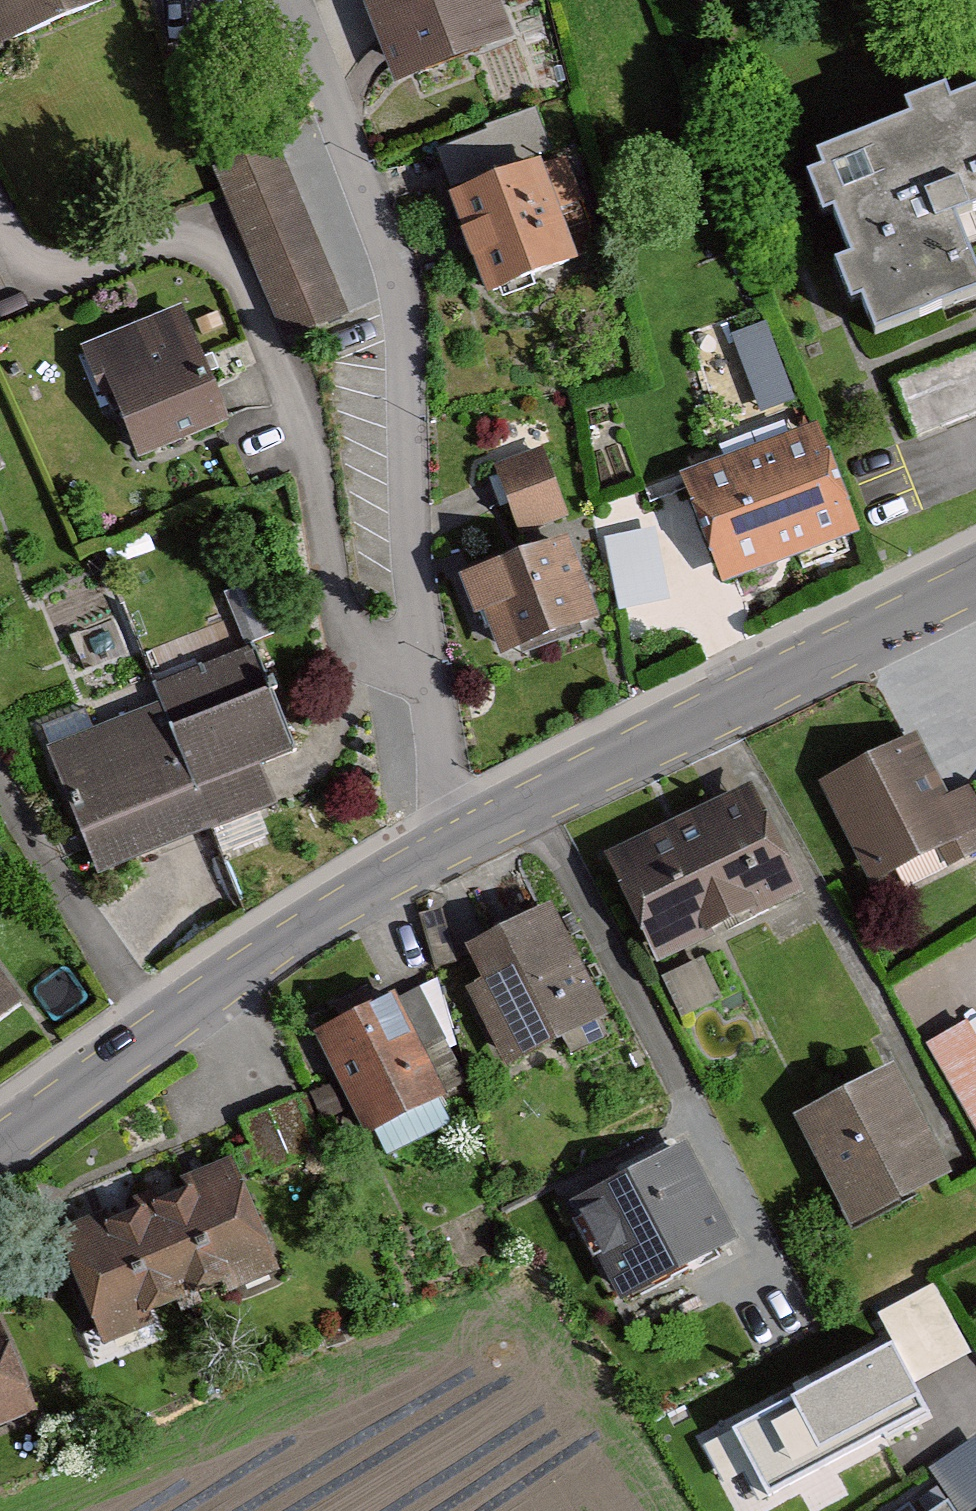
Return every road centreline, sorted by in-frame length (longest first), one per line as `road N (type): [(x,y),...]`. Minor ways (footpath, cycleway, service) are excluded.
road 1 (residential): [(427,679),(350,647),(304,427),(229,265),(204,242),(184,237),(57,264),(29,256),(0,216)]
road 2 (residential): [(427,679),(407,307),(296,0)]
road 3 (tertiary): [(456,844),(975,581)]
road 4 (tertiary): [(0,1148),(241,973),(456,844)]
road 5 (residential): [(456,844),(427,679)]

